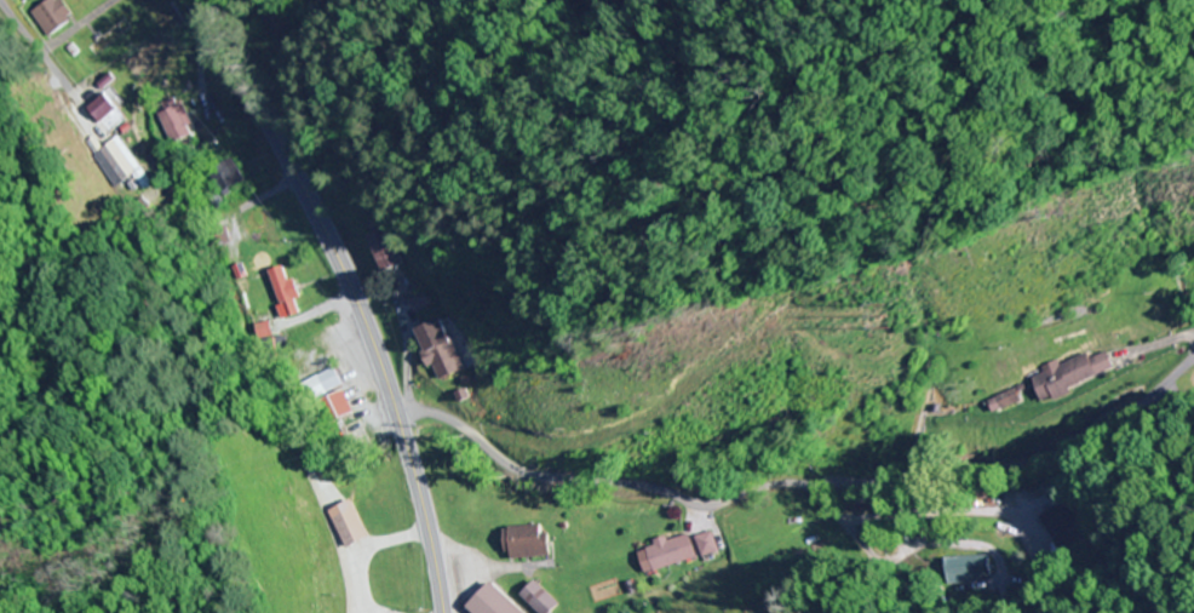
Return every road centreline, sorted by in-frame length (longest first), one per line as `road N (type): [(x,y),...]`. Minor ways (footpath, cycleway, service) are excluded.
road 1 (residential): [(394,408),(425,413),(464,460),(505,482),(555,485),(677,514),(754,494),(871,511),(988,485),(1067,446),(1193,350)]
road 2 (primary): [(442,612),(418,488),(355,302),(254,102),(190,0)]

